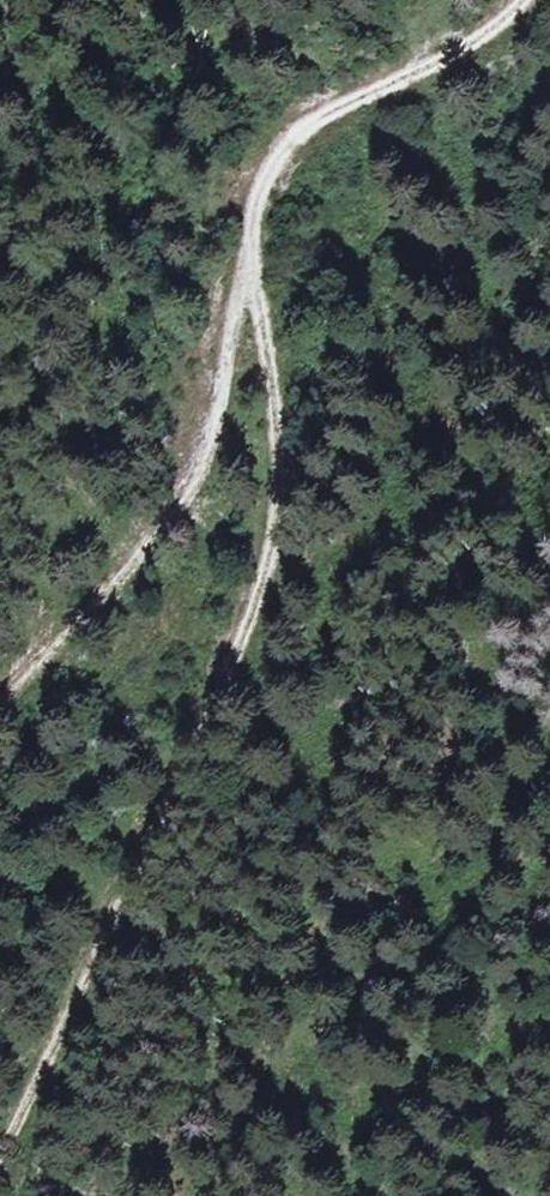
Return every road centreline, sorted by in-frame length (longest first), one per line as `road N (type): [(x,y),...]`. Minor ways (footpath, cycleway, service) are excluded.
road 1 (track): [(0,1155),(239,662),(262,583),(279,512),(276,432),(270,356),(249,279)]
road 2 (track): [(249,279),(231,314),(217,425),(181,515),(0,717)]
road 3 (track): [(249,279),(259,221),(303,133),(448,62),(524,0)]

